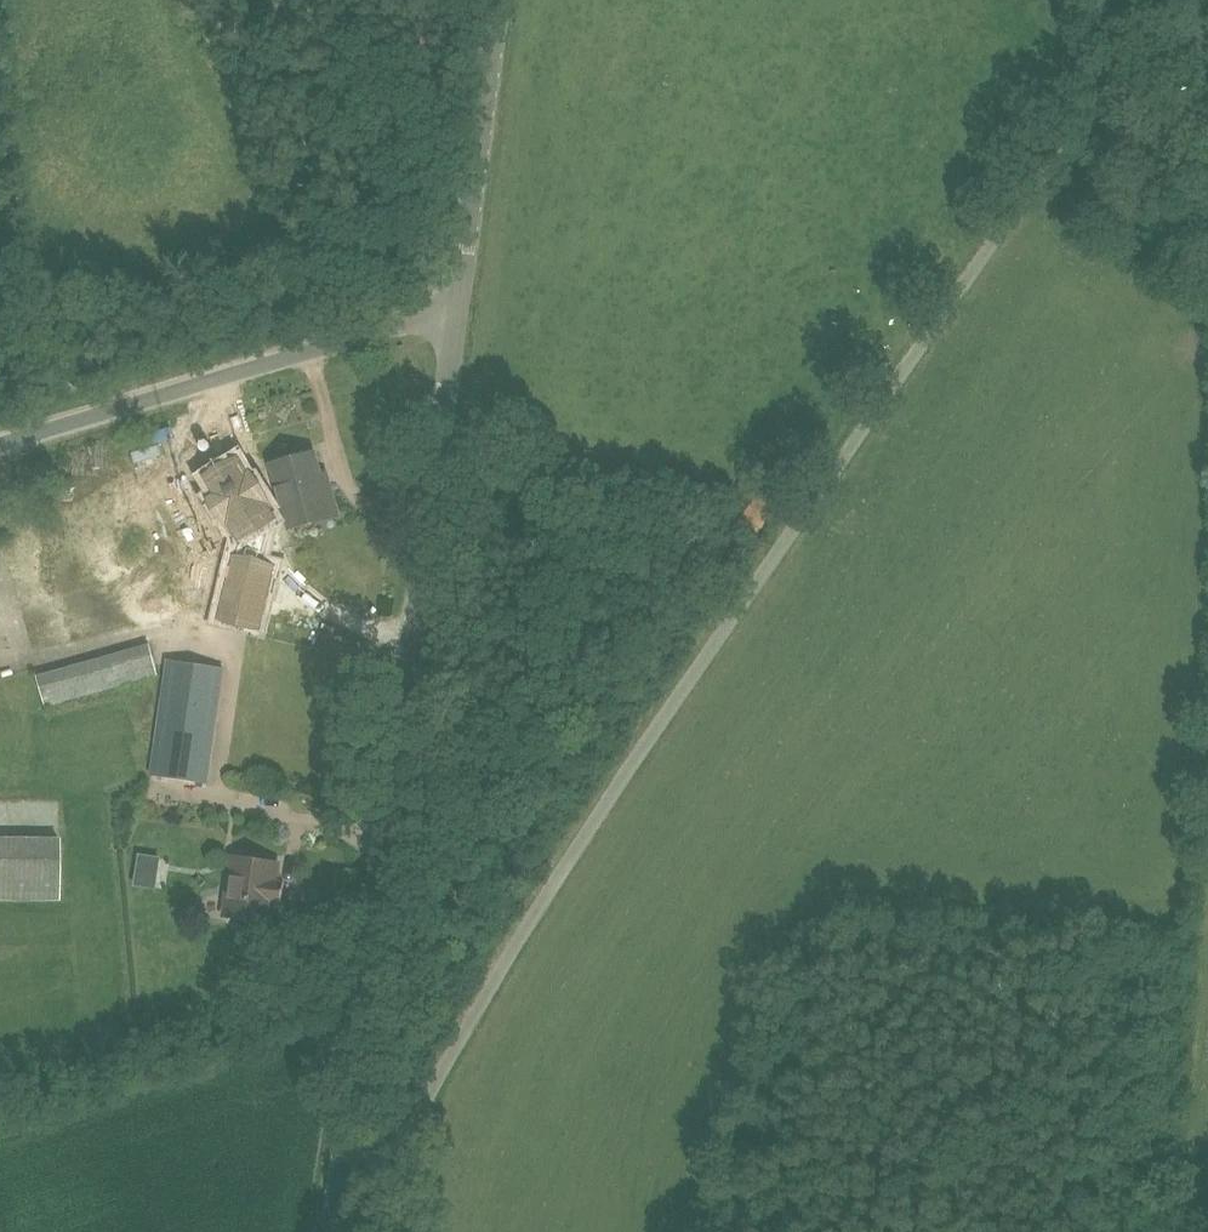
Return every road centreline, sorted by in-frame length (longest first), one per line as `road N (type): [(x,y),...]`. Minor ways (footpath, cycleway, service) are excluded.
road 1 (tertiary): [(330,1231),(458,316)]
road 2 (unclassified): [(0,449),(415,317),(458,316)]
road 3 (tertiary): [(458,316),(500,0)]

